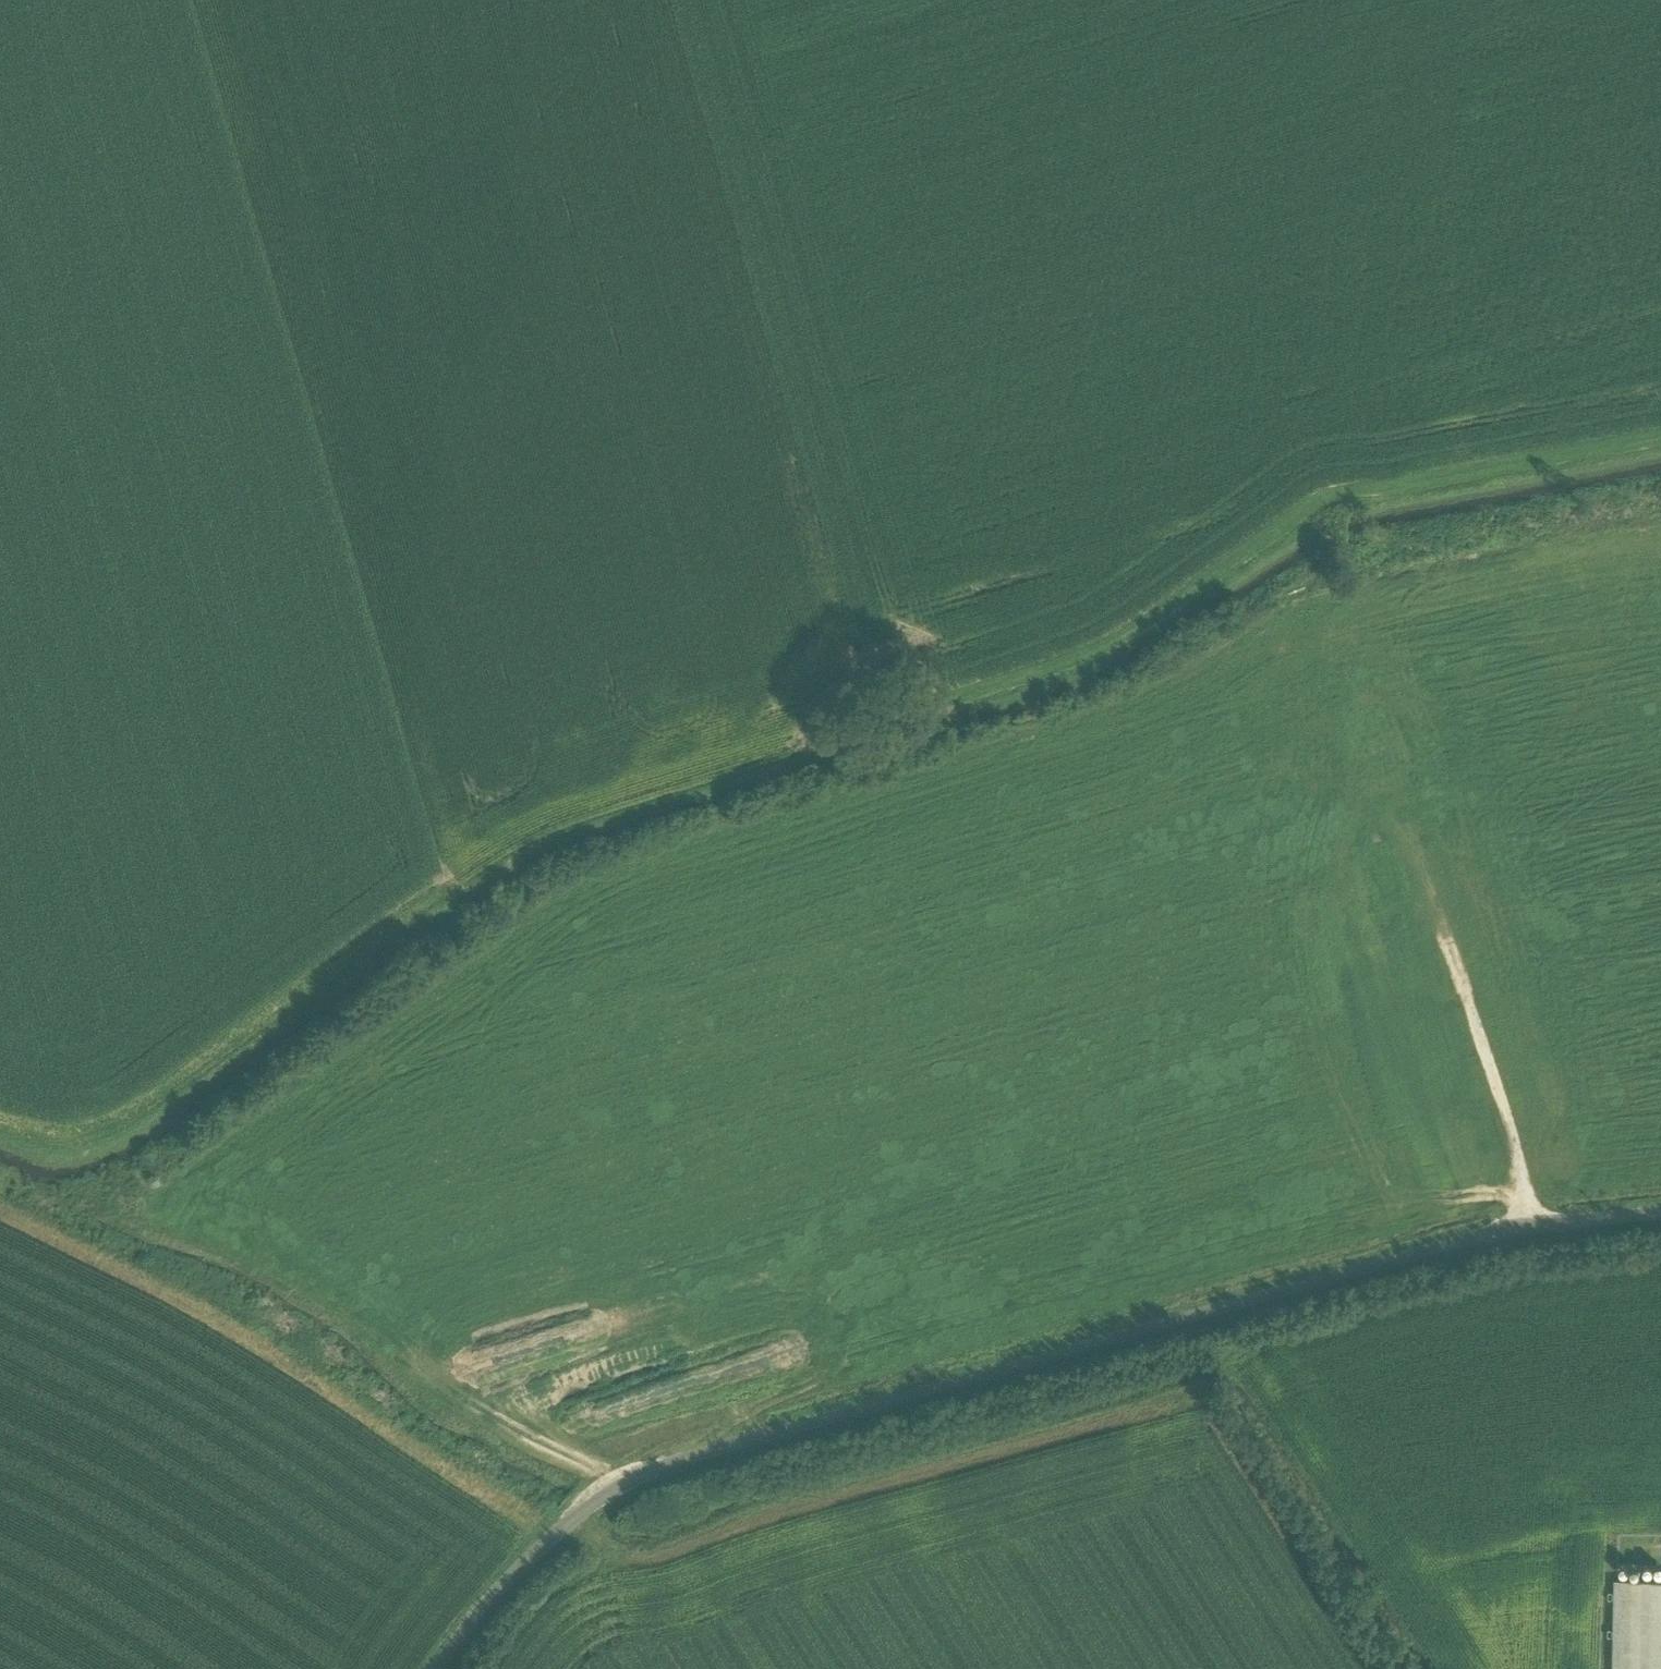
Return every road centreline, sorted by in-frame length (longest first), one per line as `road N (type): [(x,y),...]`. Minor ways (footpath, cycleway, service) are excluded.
road 1 (unclassified): [(1660,1215),(1503,1233),(1418,1253),(670,1460),(602,1488),(505,1582),(438,1668)]

